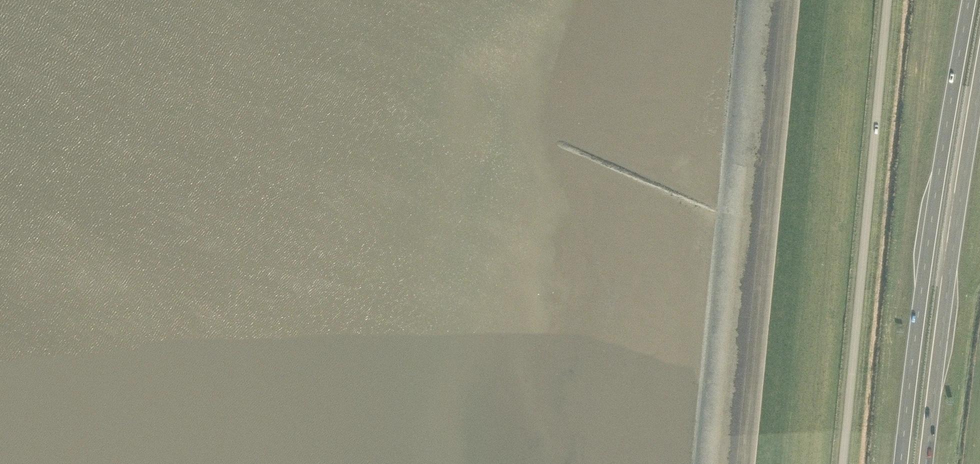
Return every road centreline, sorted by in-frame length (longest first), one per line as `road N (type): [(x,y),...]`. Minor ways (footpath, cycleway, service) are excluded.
road 1 (trunk): [(969,0),(901,463)]
road 2 (unclassified): [(839,463),(884,0)]
road 3 (trunk): [(930,463),(952,262),(979,100)]

